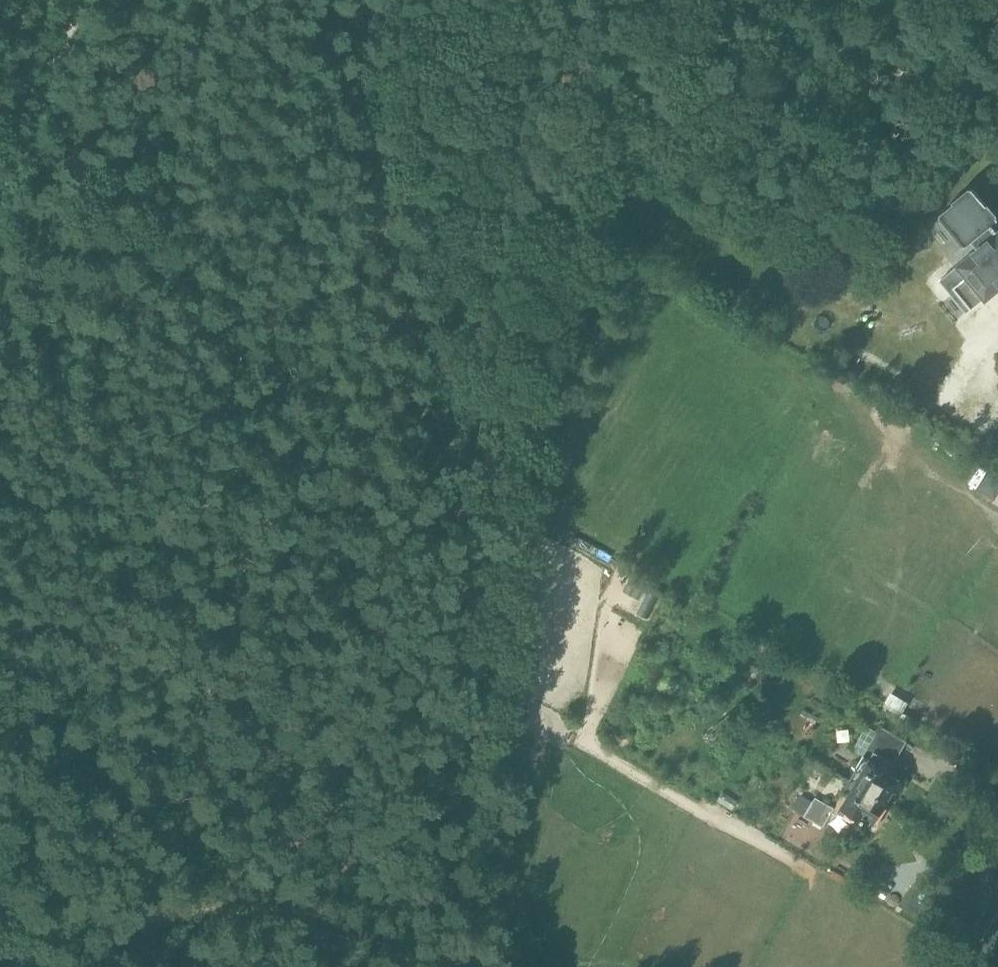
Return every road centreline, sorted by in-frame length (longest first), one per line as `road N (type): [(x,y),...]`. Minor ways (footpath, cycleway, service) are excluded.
road 1 (track): [(76,0),(0,200)]

